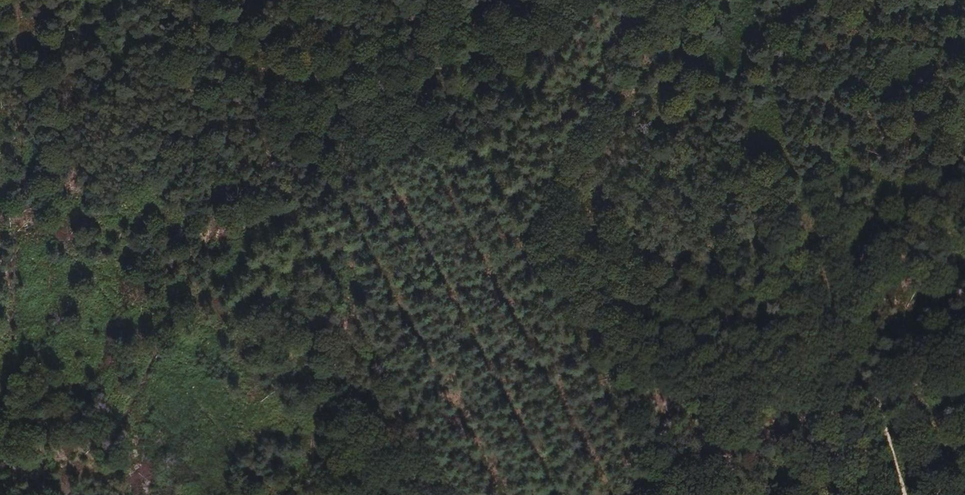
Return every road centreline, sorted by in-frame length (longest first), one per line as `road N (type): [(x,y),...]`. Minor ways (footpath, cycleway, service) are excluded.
road 1 (track): [(642,494),(696,464),(705,472),(964,351)]

